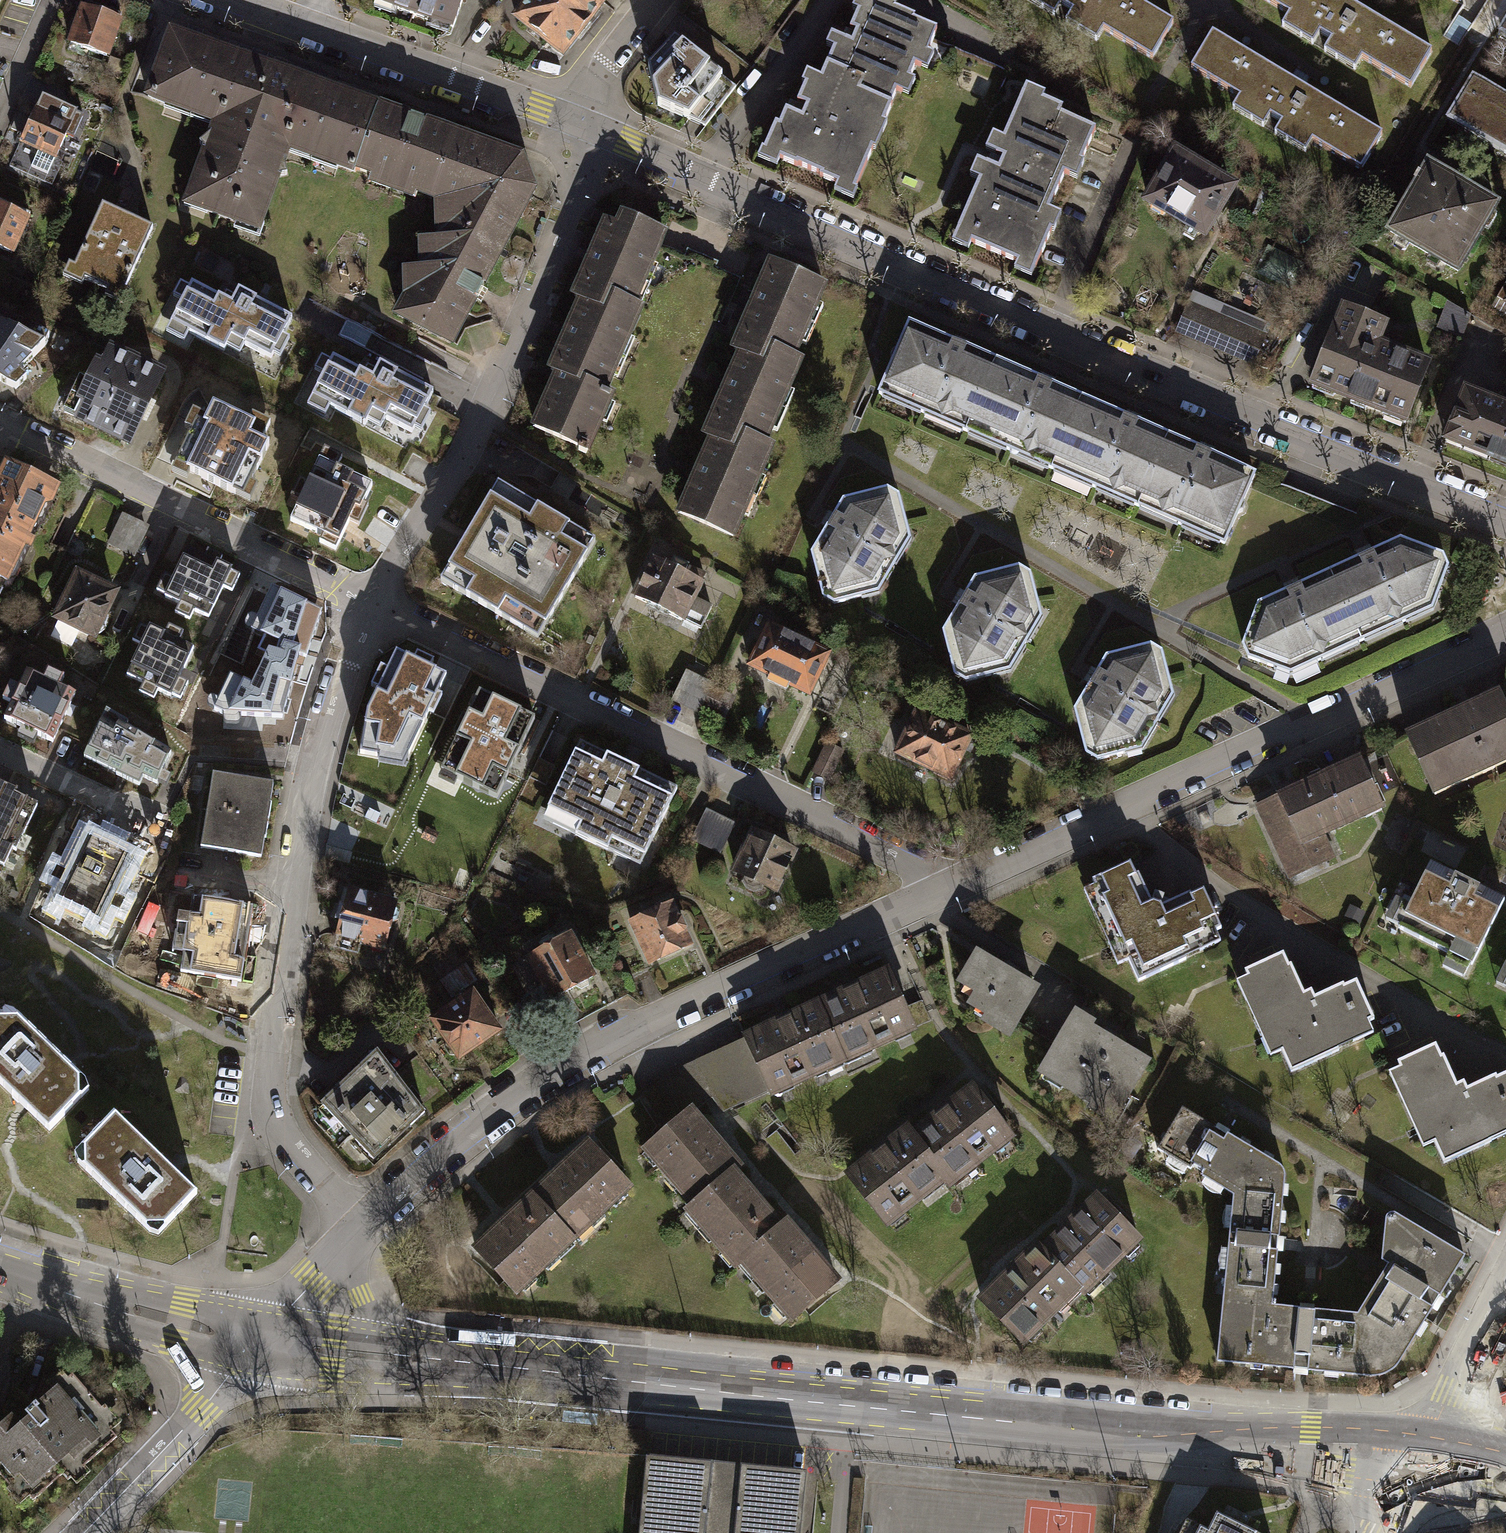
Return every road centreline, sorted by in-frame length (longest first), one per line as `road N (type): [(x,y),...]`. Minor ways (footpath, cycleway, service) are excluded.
road 1 (tertiary): [(399,1356),(1416,1455)]
road 2 (residential): [(602,136),(1505,524)]
road 3 (residential): [(365,1224),(541,1080),(931,896)]
road 4 (residential): [(368,601),(906,861),(931,896)]
road 5 (residential): [(931,896),(1505,631)]
road 6 (residential): [(365,1224),(293,1149),(274,1119),(270,1091),(299,856),(344,662)]
road 7 (residential): [(368,601),(464,457),(602,136)]
road 8 (residential): [(0,425),(368,601)]
road 9 (residential): [(312,30),(573,124)]
road 10 (residential): [(82,1532),(260,1341)]
road 11 (tertiary): [(29,1281),(260,1341)]
road 12 (residential): [(1505,1286),(1416,1455)]
road 13 (residential): [(0,754),(155,827)]
road 14 (residential): [(573,124),(601,66),(652,0)]
road 15 (tertiary): [(260,1341),(399,1356)]
road 16 (residential): [(260,1341),(351,1239)]
road 17 (residential): [(399,1356),(351,1278),(351,1239)]

